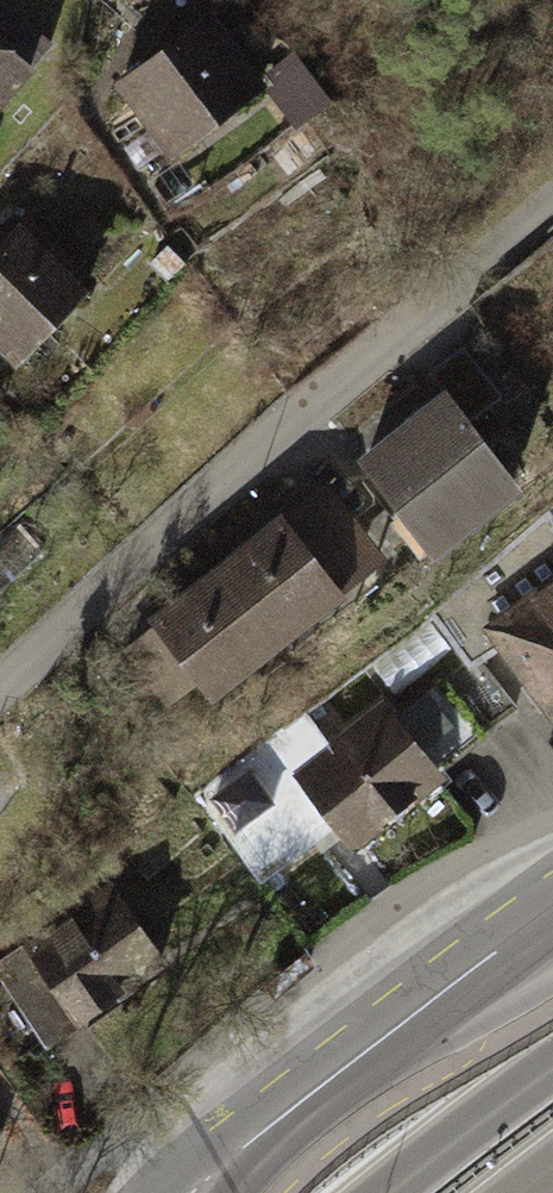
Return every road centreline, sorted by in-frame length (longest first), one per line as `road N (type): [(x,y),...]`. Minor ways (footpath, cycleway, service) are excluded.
road 1 (trunk): [(552,895),(404,986),(128,1192)]
road 2 (primary): [(552,914),(258,1136),(200,1192)]
road 3 (trunk): [(552,1069),(392,1192)]

